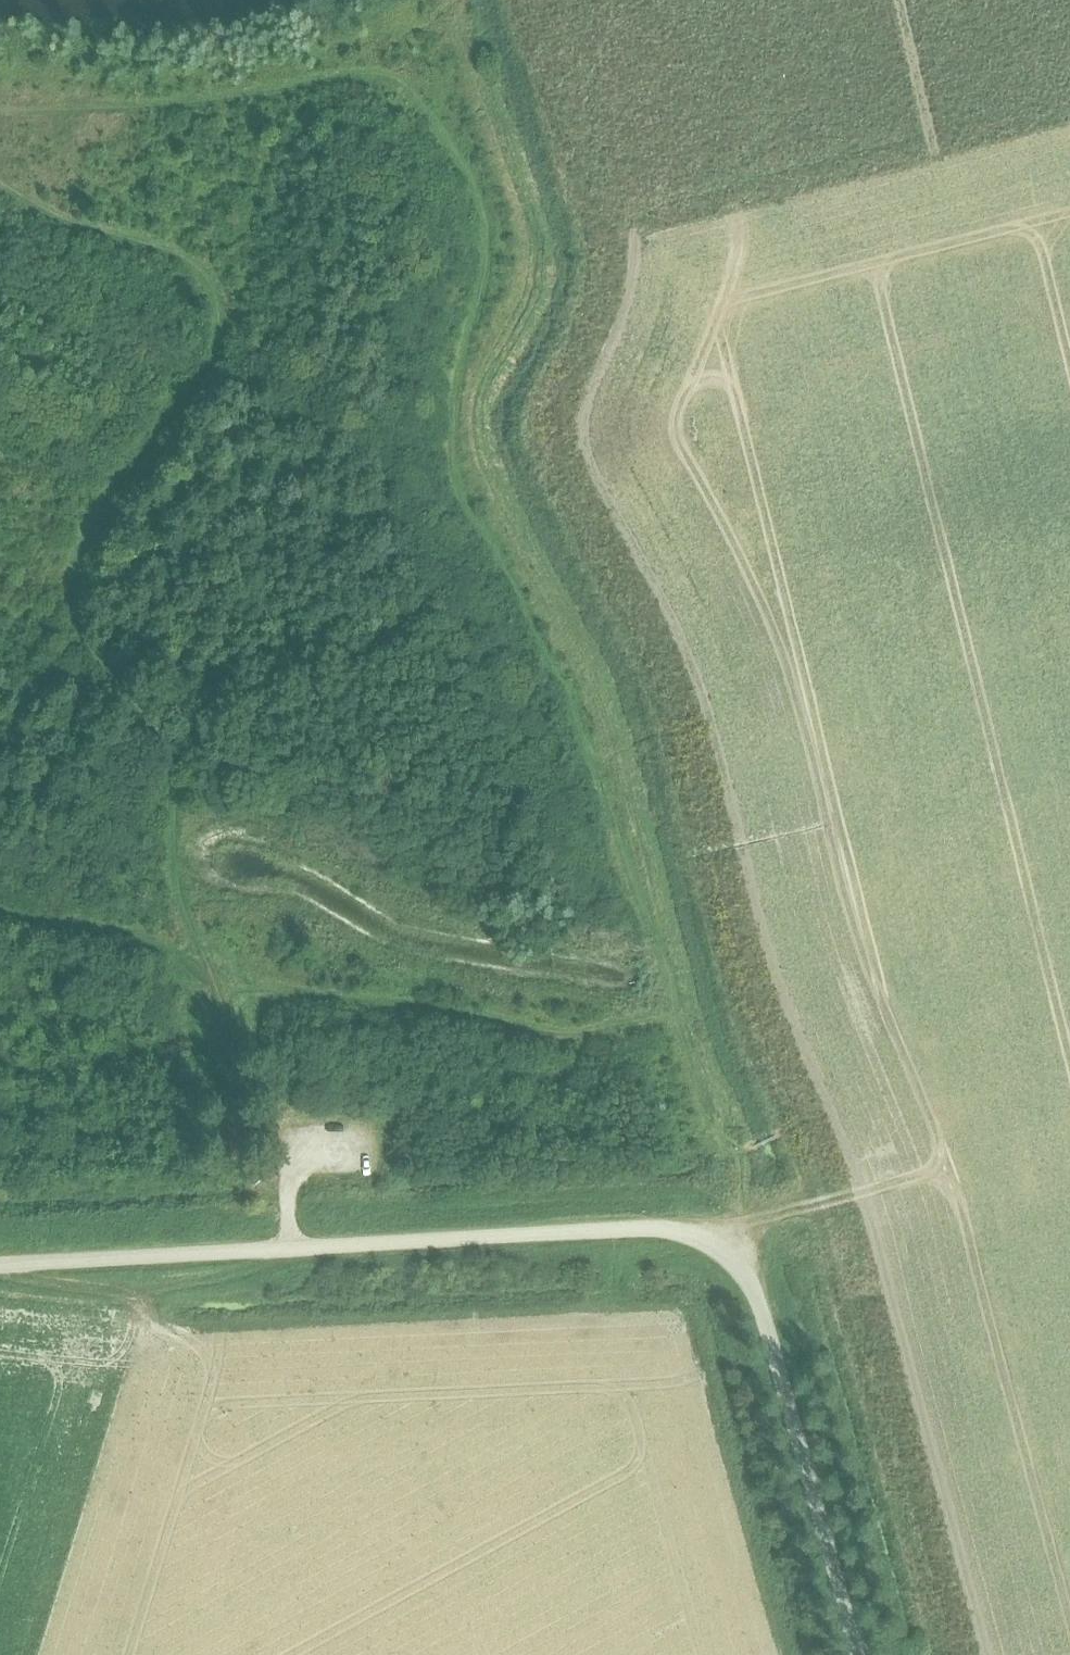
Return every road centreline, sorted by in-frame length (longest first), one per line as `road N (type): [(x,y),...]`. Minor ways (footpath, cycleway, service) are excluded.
road 1 (unclassified): [(861,1654),(751,1283),(719,1248),(691,1234),(520,1232),(0,1264)]

